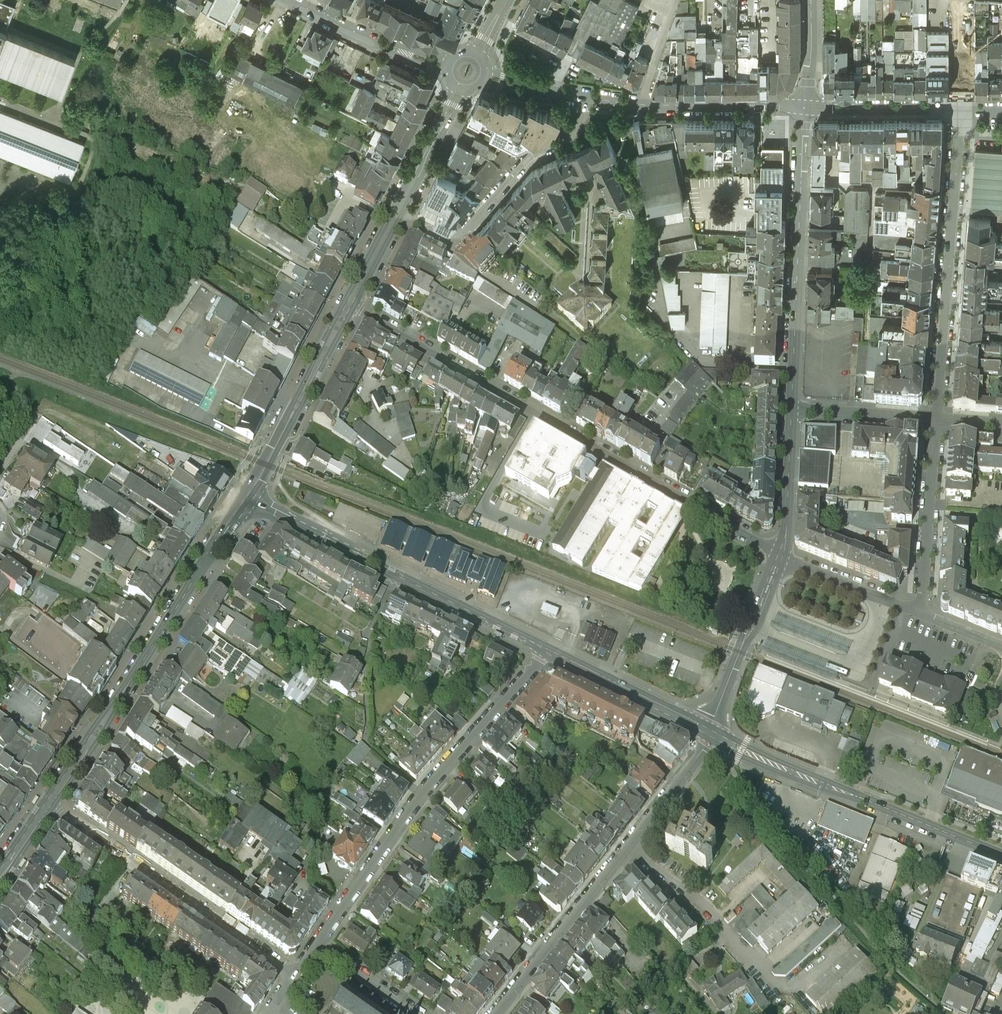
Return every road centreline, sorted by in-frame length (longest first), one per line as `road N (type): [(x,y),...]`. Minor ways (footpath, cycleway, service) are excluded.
road 1 (residential): [(781,556),(352,307)]
road 2 (residential): [(550,652),(423,792),(318,942)]
road 3 (secondary): [(50,799),(248,495)]
road 4 (residential): [(711,733),(491,1013)]
road 5 (secondary): [(248,495),(550,652)]
road 6 (secondary): [(711,733),(1001,853)]
road 7 (residential): [(805,107),(792,411)]
road 8 (residential): [(50,799),(297,974)]
road 9 (residential): [(957,146),(934,421)]
road 10 (residential): [(400,219),(459,242),(530,157),(583,127),(589,99)]
road 11 (secondary): [(248,495),(352,307)]
road 12 (residential): [(934,421),(918,614)]
road 13 (residential): [(781,556),(711,733)]
road 14 (secondary): [(550,652),(711,733)]
road 15 (residential): [(447,68),(290,0)]
road 16 (residential): [(805,107),(639,105)]
road 17 (residential): [(781,556),(918,614)]
road 18 (residential): [(792,411),(781,556)]
road 19 (residential): [(792,411),(934,421)]
road 20 (residential): [(805,107),(946,110)]
road 21 (secondary): [(400,219),(460,92)]
road 22 (residential): [(422,1013),(318,942)]

